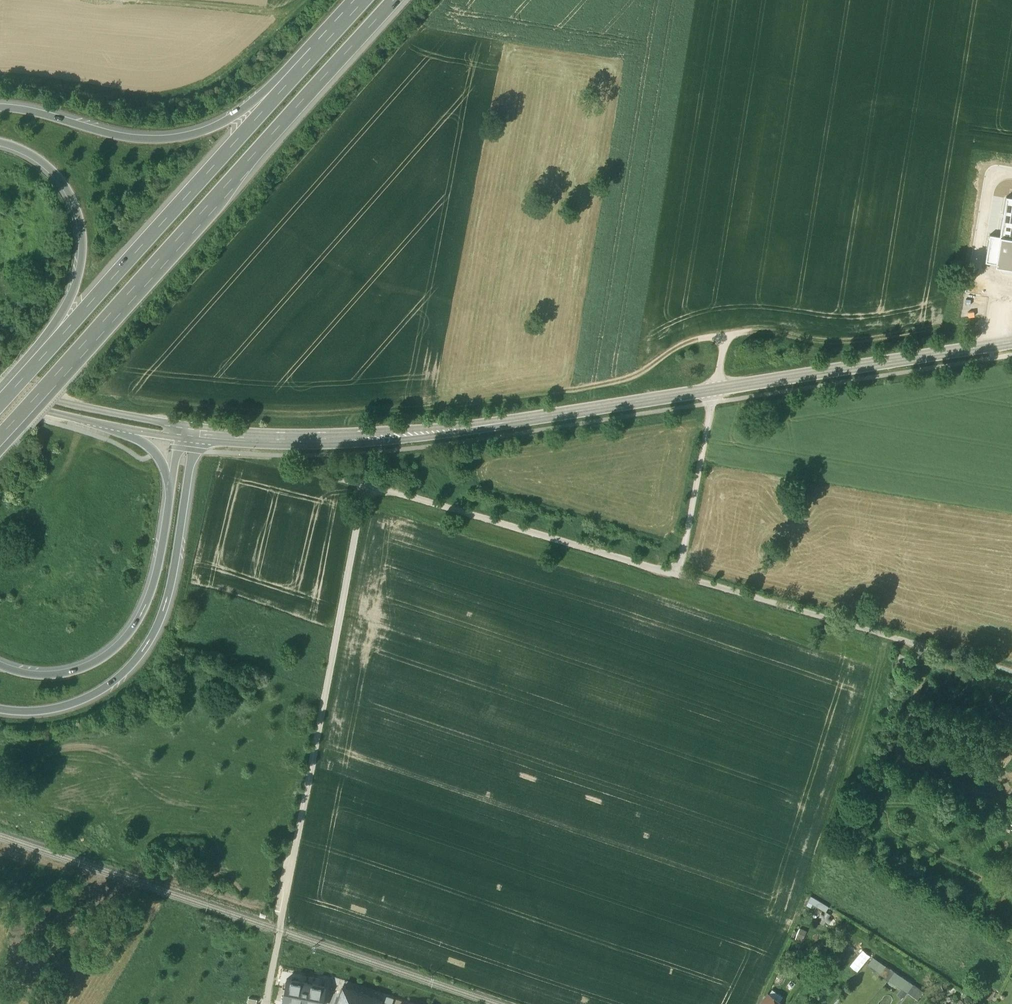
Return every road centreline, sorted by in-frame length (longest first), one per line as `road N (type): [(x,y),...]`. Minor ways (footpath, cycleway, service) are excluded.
road 1 (secondary): [(200,434),(374,438),(504,425),(1011,342)]
road 2 (track): [(107,396),(311,413),(492,400),(627,379),(692,340),(757,331)]
road 3 (motorway): [(12,422),(393,0)]
road 4 (track): [(266,1003),(365,485)]
road 5 (motorway): [(320,45),(21,378)]
road 6 (motorway): [(0,708),(59,706),(102,688),(135,661),(170,585),(200,434)]
road 7 (motorway): [(320,45),(222,124),(172,138),(124,137),(0,107)]
road 8 (track): [(676,576),(1011,674)]
road 9 (track): [(365,485),(676,576)]
road 10 (motorway): [(170,489),(152,586),(124,637),(80,667),(31,674),(0,663)]
road 11 (motorway): [(0,142),(34,153),(57,175),(82,237),(67,302),(29,354),(21,378)]
road 12 (track): [(676,576),(725,336)]
road 13 (track): [(320,0),(302,19),(130,0)]
road 14 (track): [(943,328),(837,343),(757,331)]

